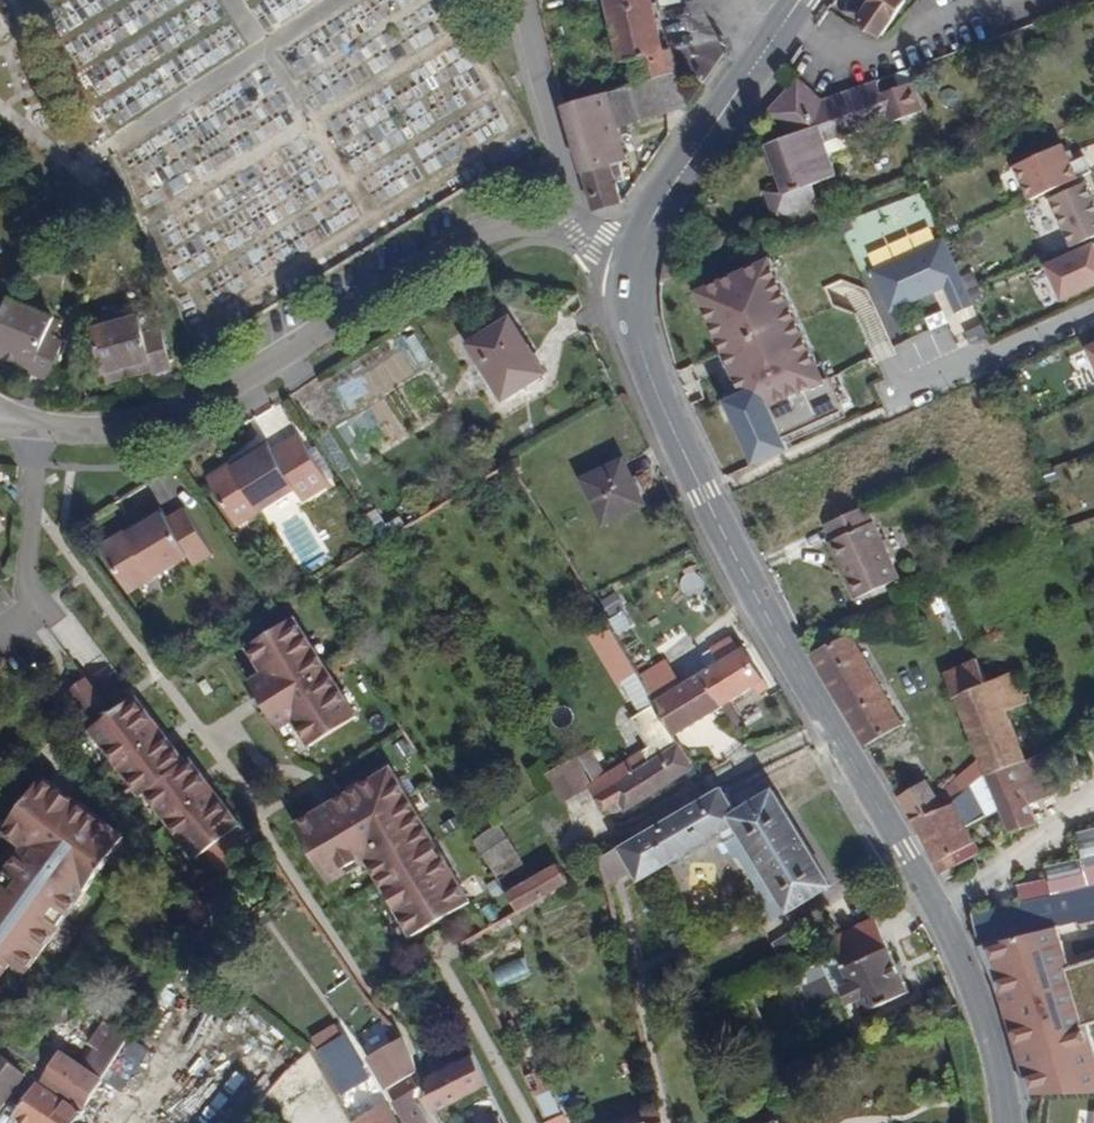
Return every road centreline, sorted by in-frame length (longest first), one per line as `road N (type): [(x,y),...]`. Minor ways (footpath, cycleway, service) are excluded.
road 1 (tertiary): [(636,265),(641,358),(658,401),(795,665),(977,983),(1007,1122)]
road 2 (residential): [(0,416),(146,427),(498,223),(583,236)]
road 3 (tertiary): [(801,0),(659,204),(636,265)]
road 4 (residential): [(583,236),(530,0)]

